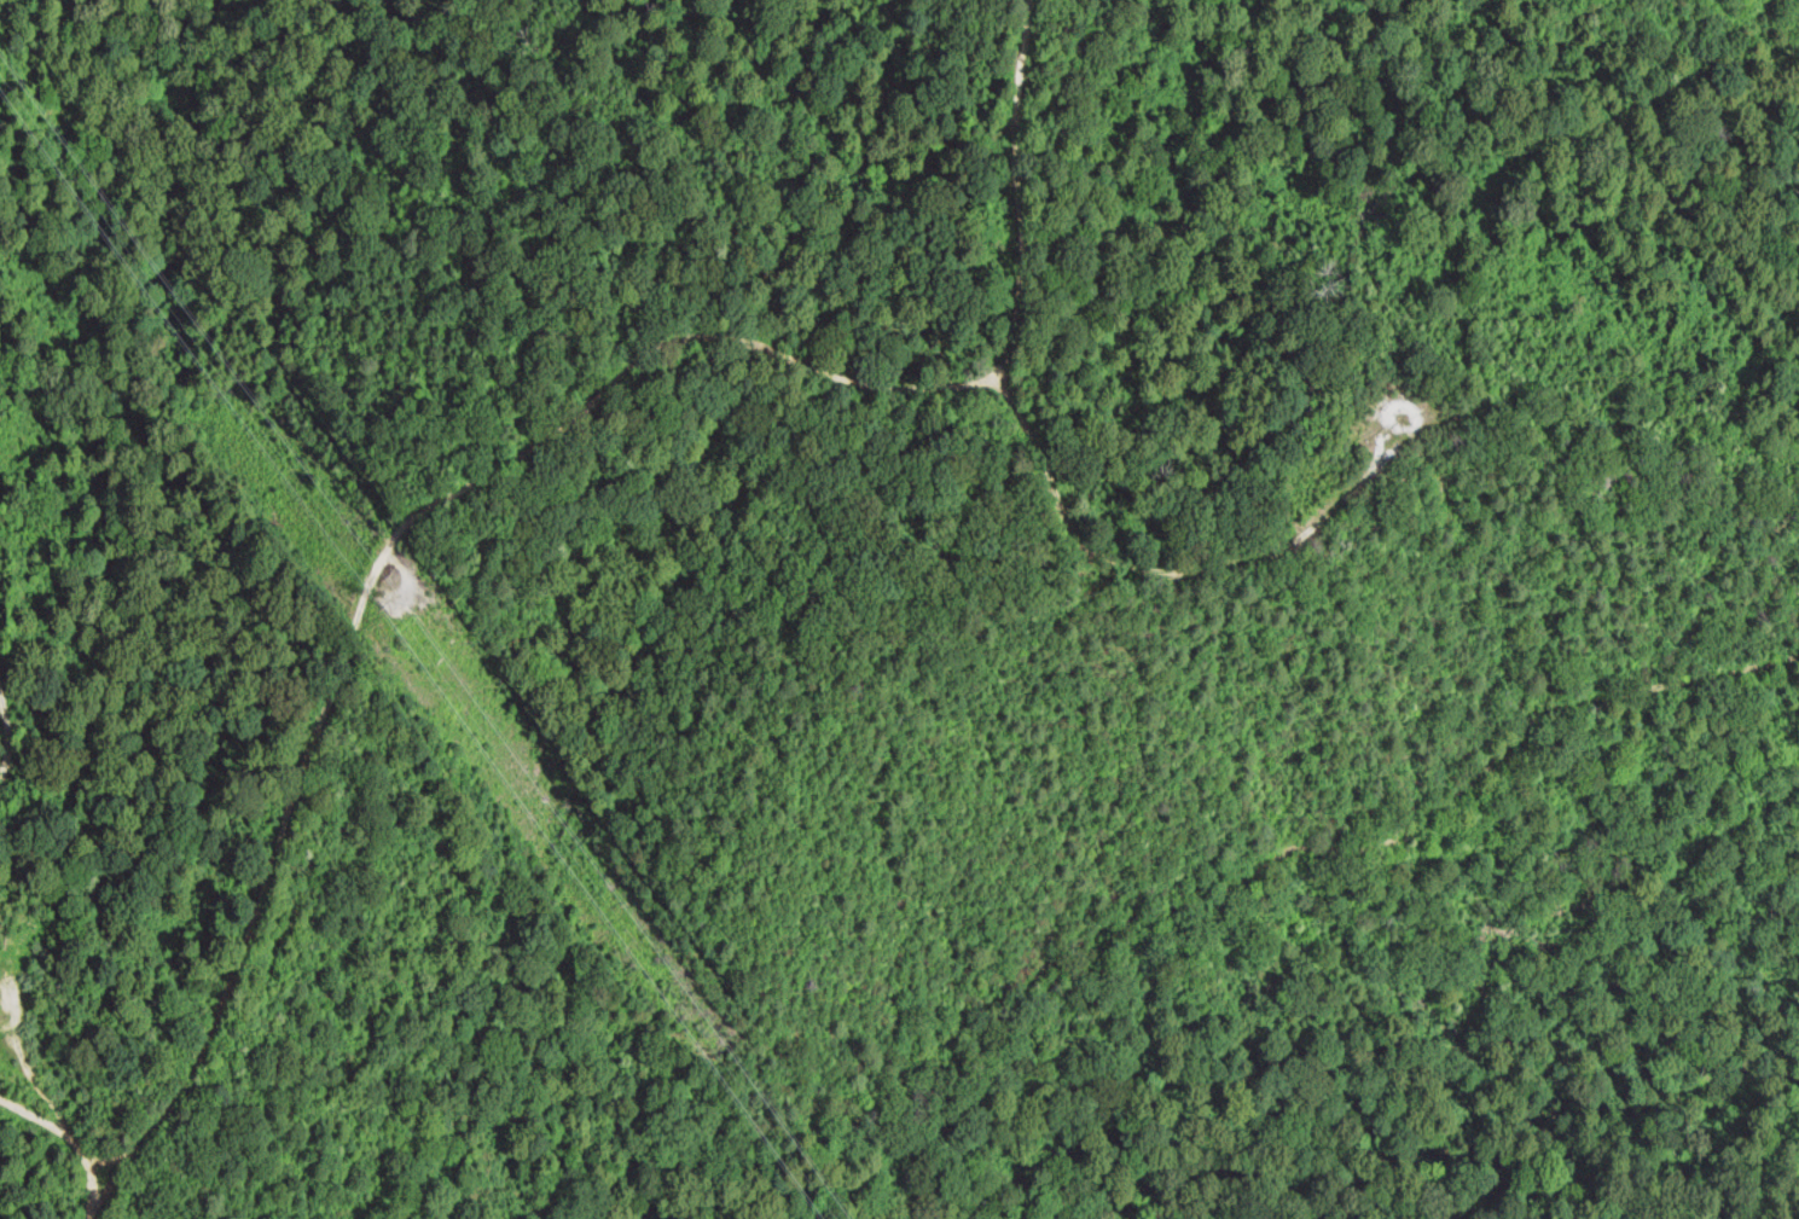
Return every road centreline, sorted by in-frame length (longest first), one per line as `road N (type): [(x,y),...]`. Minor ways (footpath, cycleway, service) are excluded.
road 1 (track): [(0,1198),(27,1177),(140,1147),(185,1089),(324,741),(365,581),(412,524),(545,446),(657,350),(738,339),(816,359),(865,388),(904,395),(961,384),(1003,358)]
road 2 (track): [(1405,424),(1397,454),(1304,538),(1228,573),(1191,575),(1103,558),(1051,527),(1009,437),(1003,358),(1034,0)]

